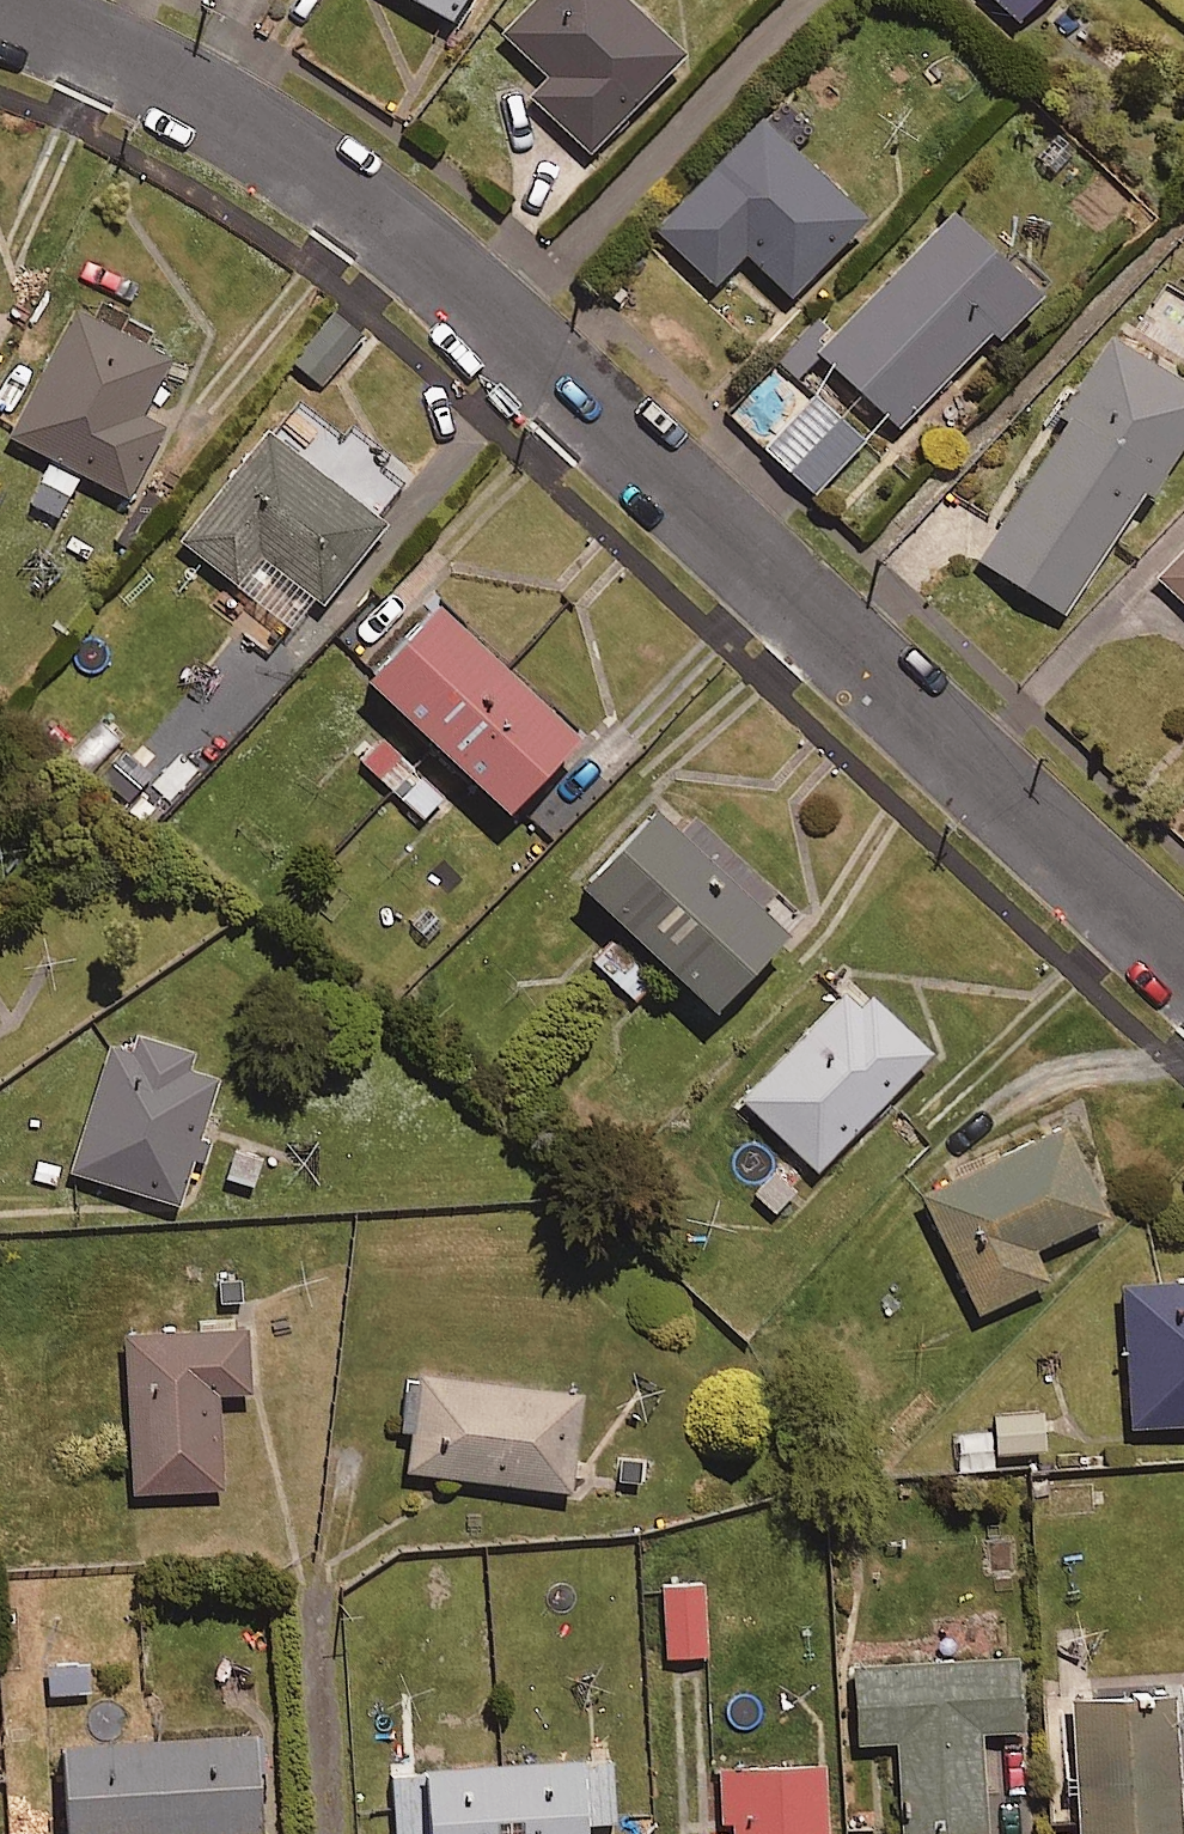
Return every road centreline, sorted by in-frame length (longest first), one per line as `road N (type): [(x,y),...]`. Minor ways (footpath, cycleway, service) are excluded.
road 1 (residential): [(1183,961),(471,293),(261,131),(90,41),(0,10)]

